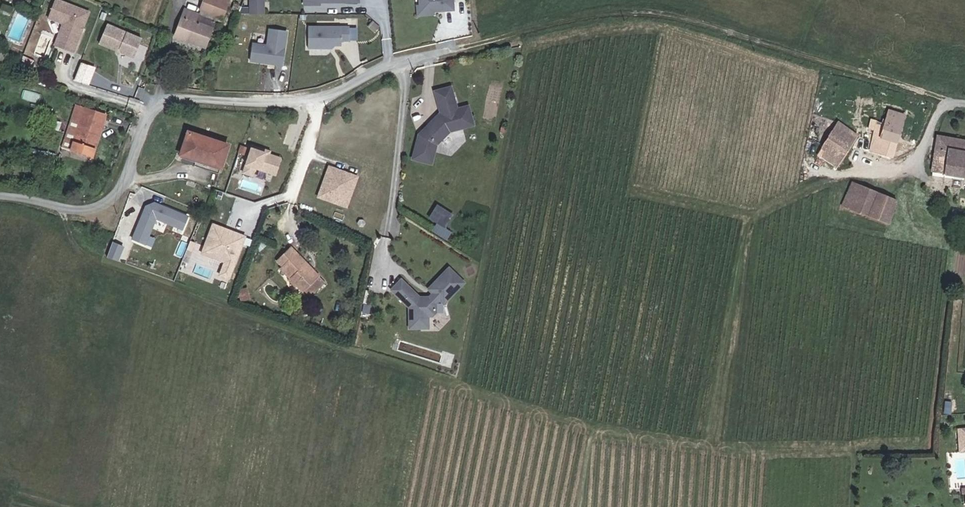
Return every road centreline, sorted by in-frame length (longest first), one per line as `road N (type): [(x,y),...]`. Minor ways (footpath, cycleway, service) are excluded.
road 1 (track): [(961,101),(679,17),(611,14),(386,66),(319,102)]
road 2 (unclassified): [(319,102),(160,100),(127,184),(96,210),(0,195)]

